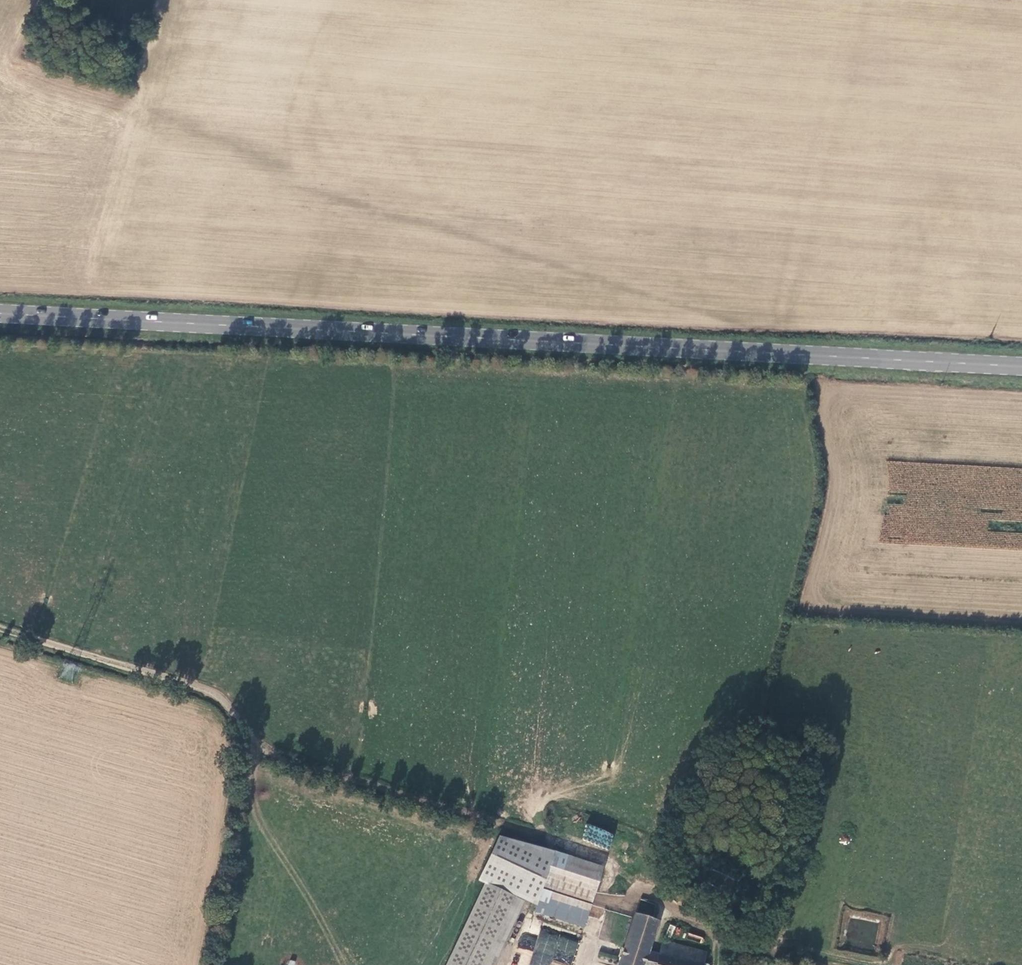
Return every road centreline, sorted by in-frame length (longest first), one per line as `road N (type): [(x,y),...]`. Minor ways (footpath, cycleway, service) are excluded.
road 1 (primary): [(1021,367),(0,315)]
road 2 (track): [(0,628),(222,699),(266,762),(530,825),(667,899),(719,941),(713,964)]

